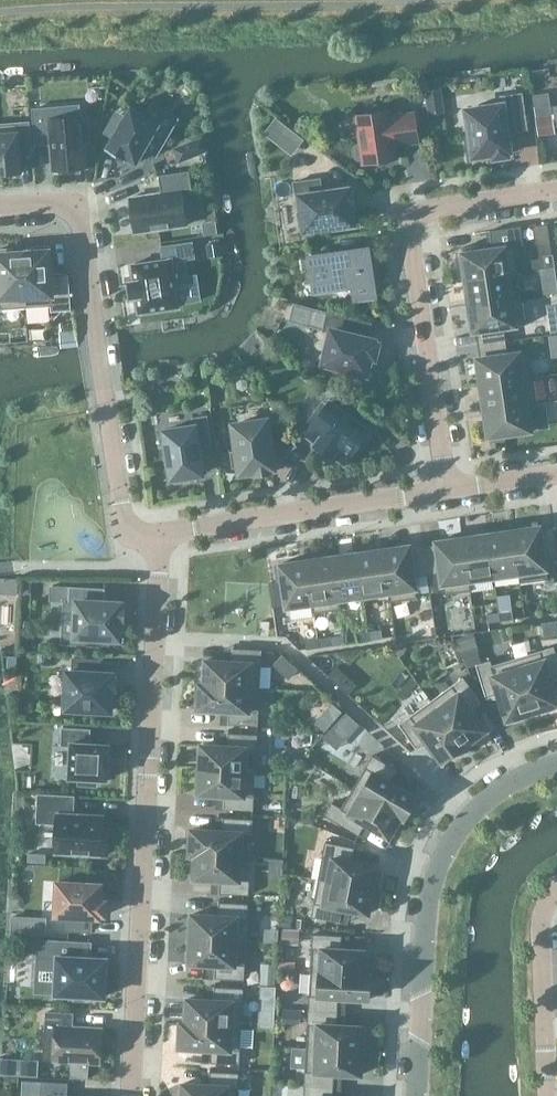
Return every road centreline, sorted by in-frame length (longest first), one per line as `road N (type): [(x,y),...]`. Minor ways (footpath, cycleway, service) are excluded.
road 1 (residential): [(131,1095),(161,540)]
road 2 (residential): [(447,488),(412,216),(556,192)]
road 3 (residential): [(413,1095),(431,877),(492,793),(556,762)]
road 4 (residential): [(161,540),(447,488)]
road 5 (residential): [(106,393),(77,212),(63,201),(0,206)]
road 6 (residential): [(546,1095),(540,920),(556,889)]
road 7 (residential): [(106,393),(124,516),(161,540)]

